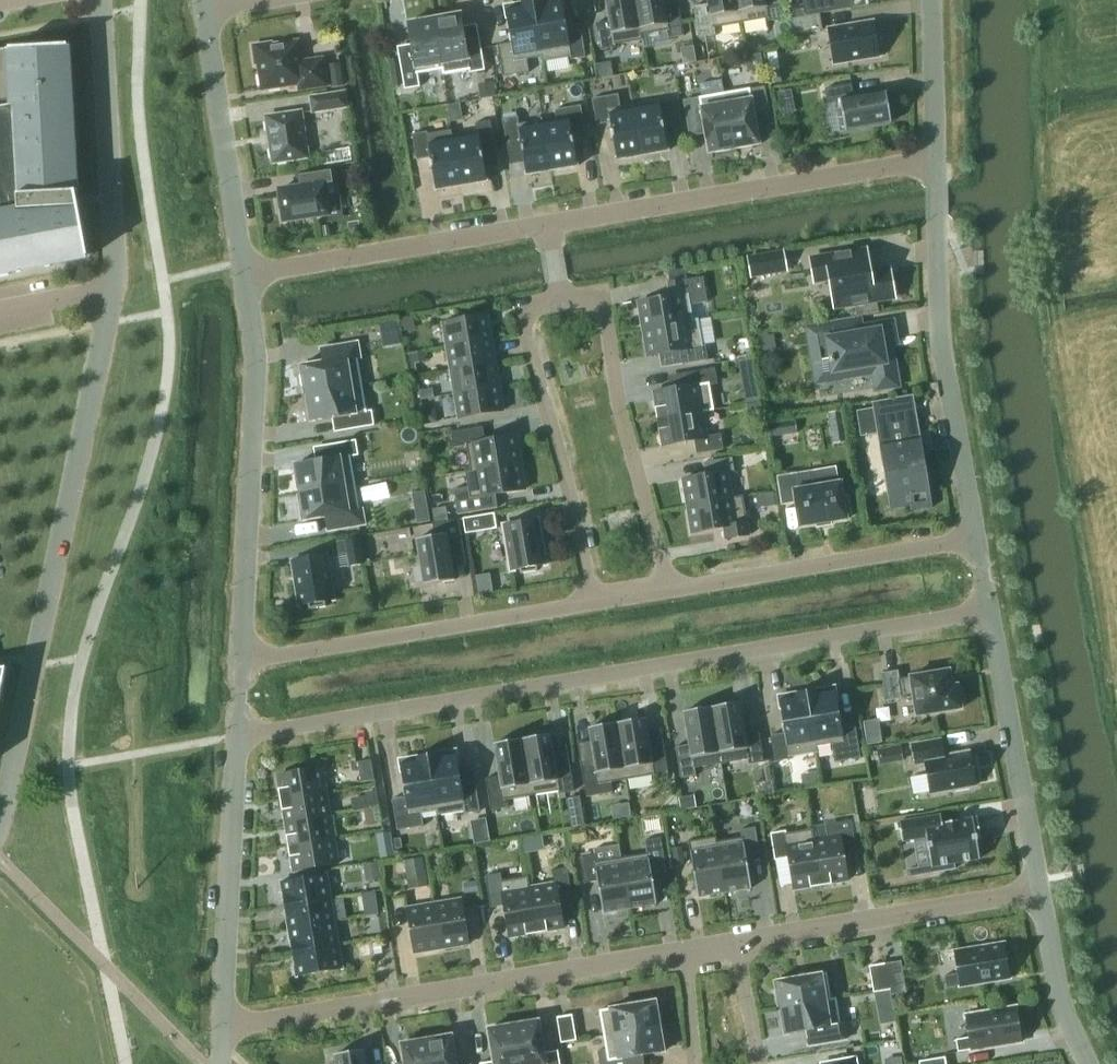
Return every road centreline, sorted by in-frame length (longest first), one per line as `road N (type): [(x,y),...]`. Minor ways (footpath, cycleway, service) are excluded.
road 1 (residential): [(237,735),(990,612)]
road 2 (residential): [(0,825),(115,289)]
road 3 (residential): [(685,953),(222,1026)]
road 4 (residential): [(548,223),(936,159)]
road 5 (residential): [(243,661),(256,357),(246,275)]
road 6 (residential): [(976,537),(940,329),(936,159)]
road 7 (residential): [(592,601),(243,661)]
road 8 (residential): [(561,301),(592,297),(604,306),(617,405),(671,586)]
road 9 (residential): [(592,601),(524,322),(535,306),(561,301)]
road 10 (residential): [(976,537),(671,586)]
road 11 (residential): [(246,275),(548,223)]
road 12 (residential): [(1041,891),(741,943)]
road 13 (residential): [(222,1026),(237,735)]
road 14 (residential): [(115,289),(101,0)]
road 15 (residential): [(1041,891),(990,612)]
road 16 (residential): [(246,275),(204,10)]
road 17 (residential): [(1088,1063),(1061,1003),(1041,891)]
road 18 (residential): [(936,159),(932,0)]
road 19 (residential): [(741,943),(759,1063)]

